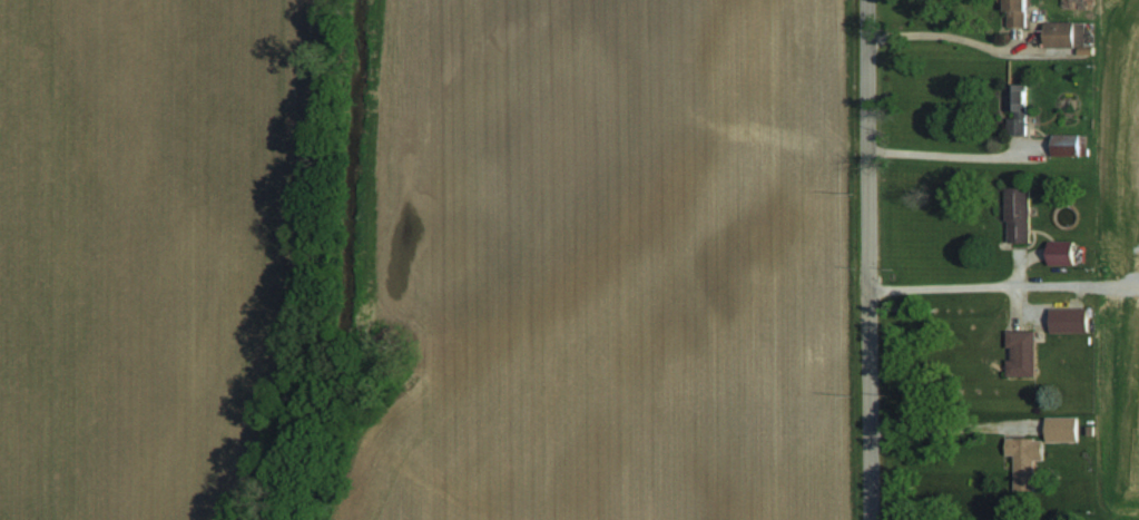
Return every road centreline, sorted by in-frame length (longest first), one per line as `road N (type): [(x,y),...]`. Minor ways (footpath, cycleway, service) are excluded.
road 1 (residential): [(867,519),(865,0)]

